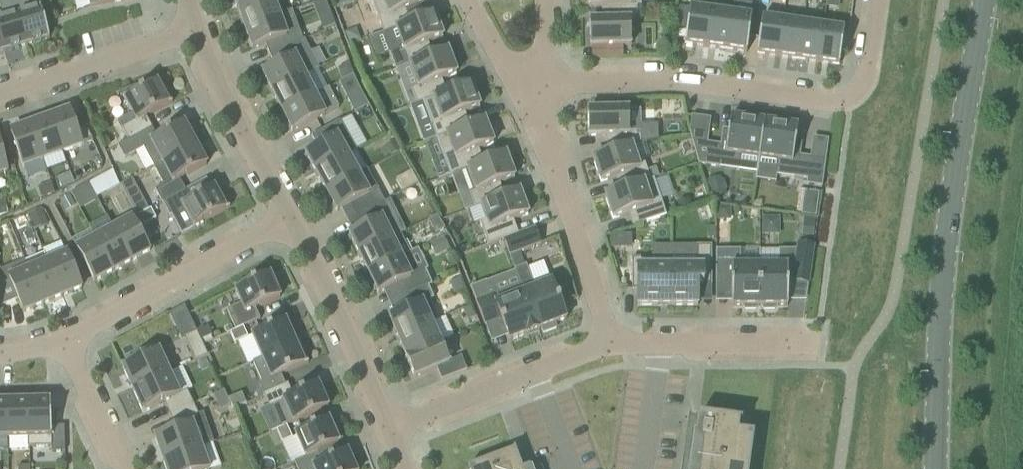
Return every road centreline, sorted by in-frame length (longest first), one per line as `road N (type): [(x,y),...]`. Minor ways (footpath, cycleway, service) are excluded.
road 1 (tertiary): [(984,0),(944,263),(935,468)]
road 2 (residential): [(879,0),(870,71),(839,102),(686,82),(529,85)]
road 3 (residential): [(612,342),(529,85)]
road 4 (residential): [(290,217),(60,340)]
road 5 (residential): [(388,429),(612,342)]
road 6 (residential): [(388,429),(290,217)]
road 7 (residential): [(0,96),(205,35)]
road 8 (residential): [(290,217),(241,135),(205,35)]
road 9 (residential): [(612,342),(797,345)]
road 10 (residential): [(124,468),(60,340)]

